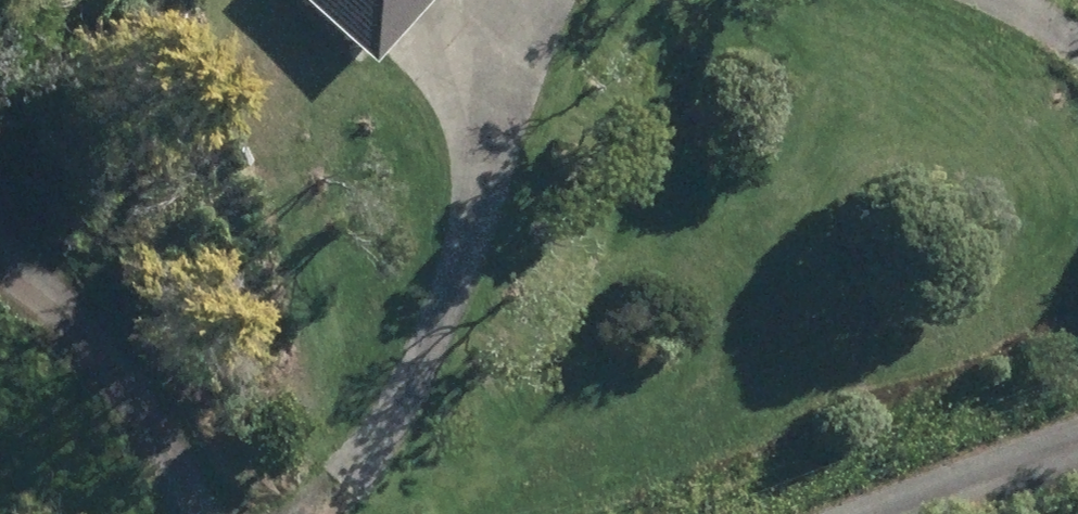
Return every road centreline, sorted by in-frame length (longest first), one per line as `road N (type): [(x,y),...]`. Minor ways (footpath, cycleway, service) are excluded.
road 1 (track): [(299,513),(372,425),(429,245),(451,93),(511,0)]
road 2 (track): [(0,290),(152,437),(177,513)]
road 3 (track): [(1077,436),(877,513)]

